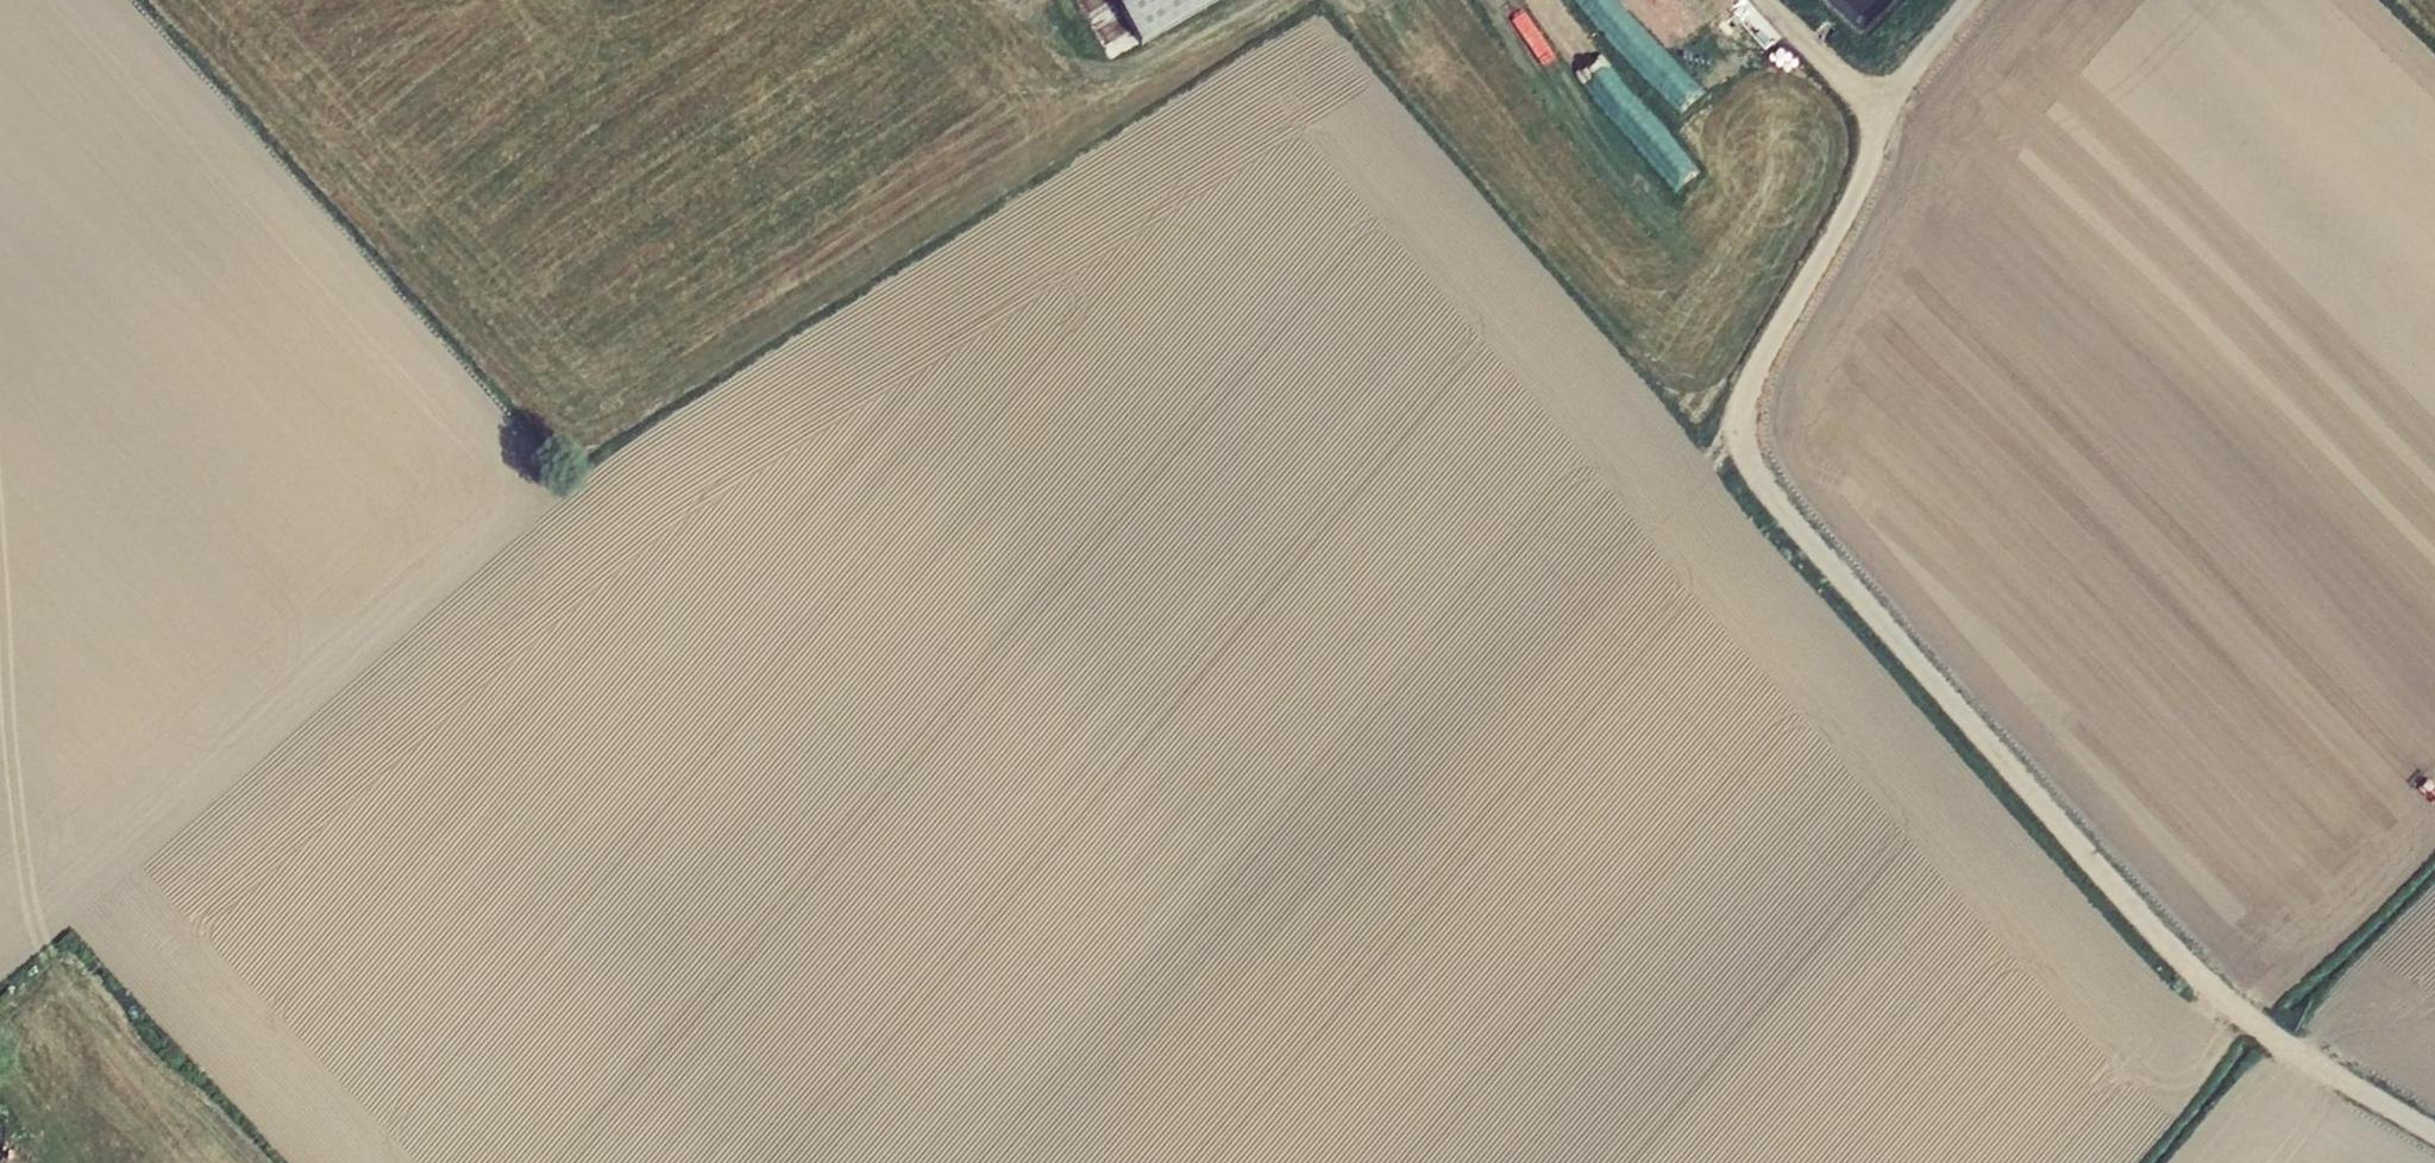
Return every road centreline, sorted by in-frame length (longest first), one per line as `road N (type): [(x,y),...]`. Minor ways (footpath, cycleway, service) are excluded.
road 1 (track): [(2434,1137),(2301,1058),(2197,974),(1768,493),(1745,450),(1749,381),(1861,183),(1876,112),(1968,0)]
road 2 (unclassified): [(1876,112),(1766,0)]

